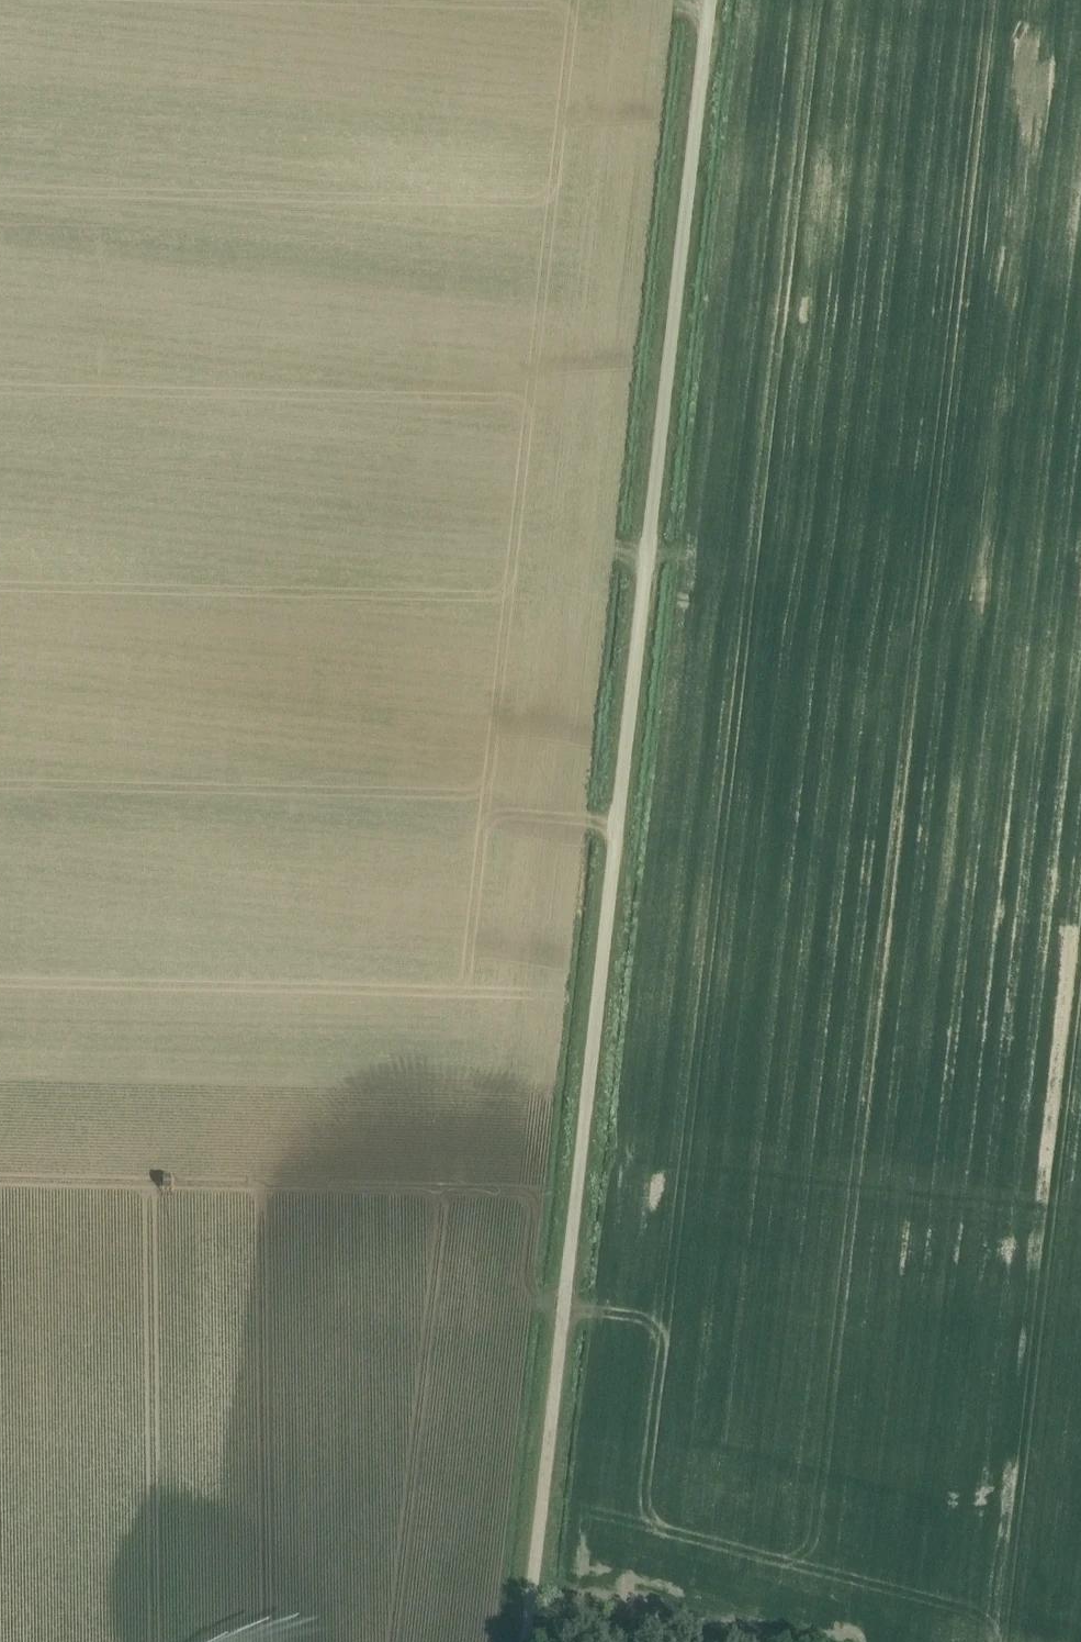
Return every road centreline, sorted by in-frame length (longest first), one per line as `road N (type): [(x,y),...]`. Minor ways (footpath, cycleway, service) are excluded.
road 1 (unclassified): [(531,1641),(726,0)]

